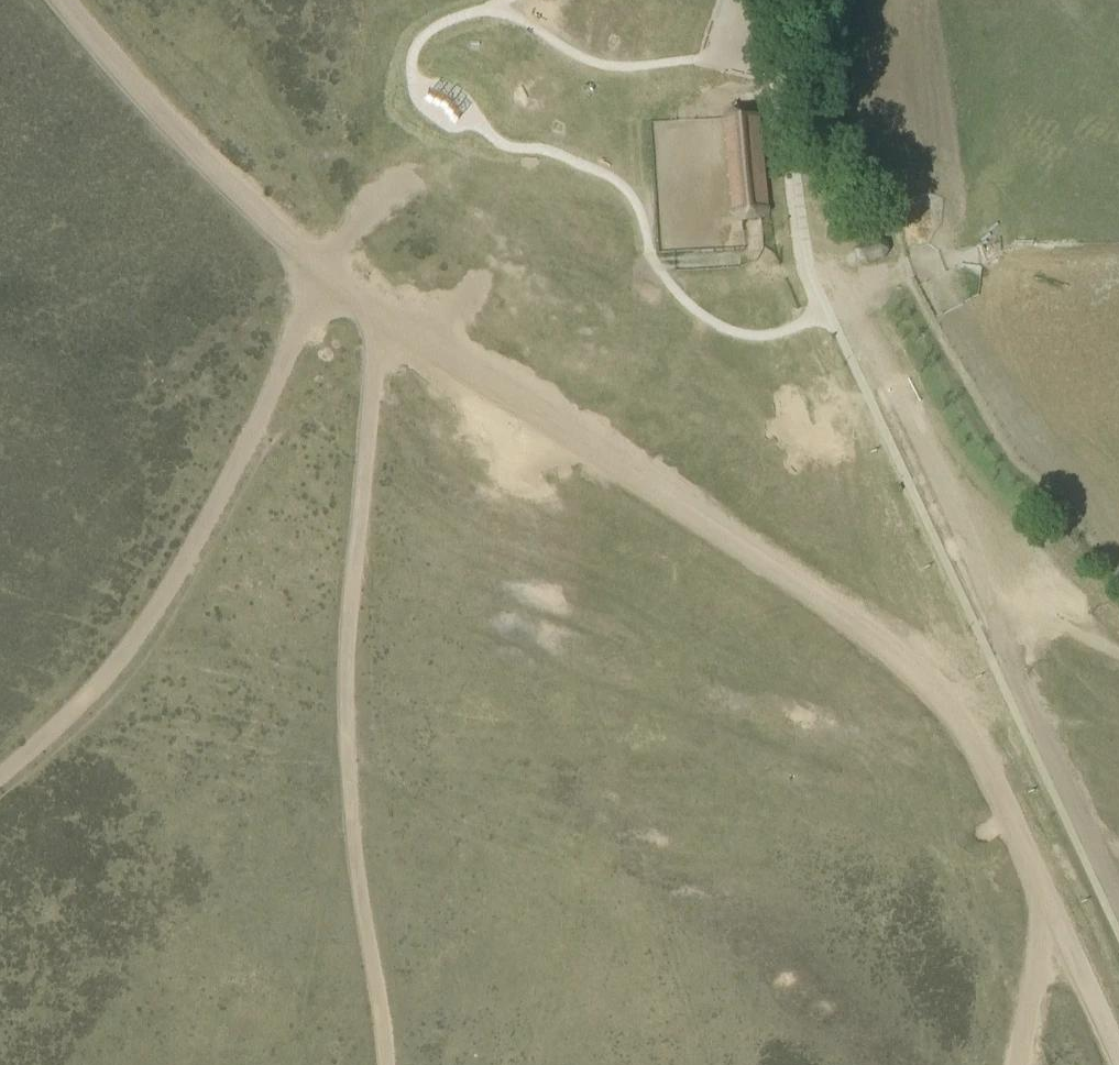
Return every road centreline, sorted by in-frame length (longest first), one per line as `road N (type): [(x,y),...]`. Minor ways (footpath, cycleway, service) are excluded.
road 1 (track): [(385,1064),(349,794),(349,617),(384,312)]
road 2 (track): [(967,734),(896,654),(695,509),(384,312)]
road 3 (track): [(0,777),(127,649),(221,494),(323,272)]
road 4 (track): [(384,312),(297,248),(133,87),(57,0)]
road 5 (track): [(967,734),(1049,914),(1018,1064)]
road 6 (track): [(1118,898),(1021,685)]
road 7 (track): [(897,0),(897,43),(939,224)]
road 8 (track): [(1118,1057),(1049,914)]

